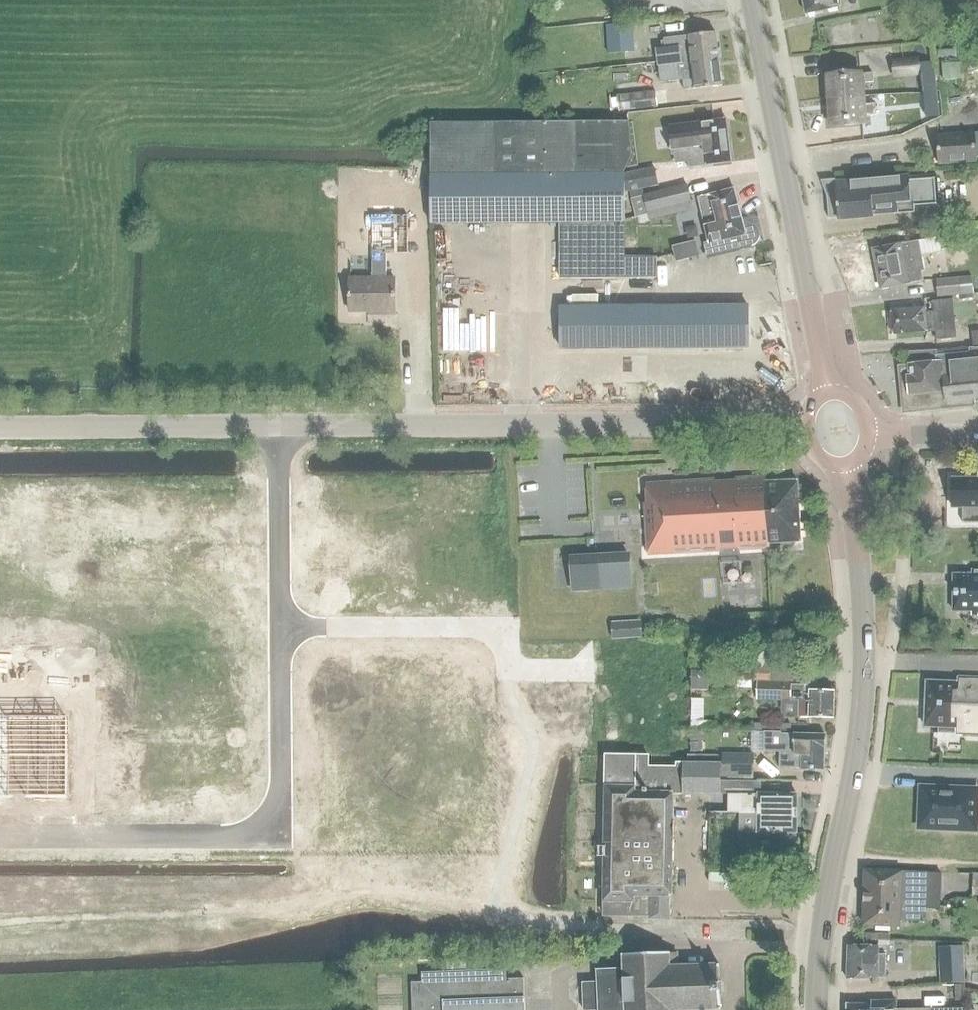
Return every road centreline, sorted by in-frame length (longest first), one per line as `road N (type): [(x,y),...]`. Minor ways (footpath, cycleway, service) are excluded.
road 1 (primary): [(817,1009),(831,876),(861,733),(859,576),(839,465)]
road 2 (unclassified): [(801,426),(279,428)]
road 3 (residential): [(0,842),(265,839),(277,827),(281,800),(280,629)]
road 4 (primary): [(826,393),(753,0)]
road 5 (residential): [(280,629),(499,630),(510,667),(572,672)]
road 6 (unclassified): [(279,428),(0,429)]
road 7 (residential): [(280,629),(279,428)]

